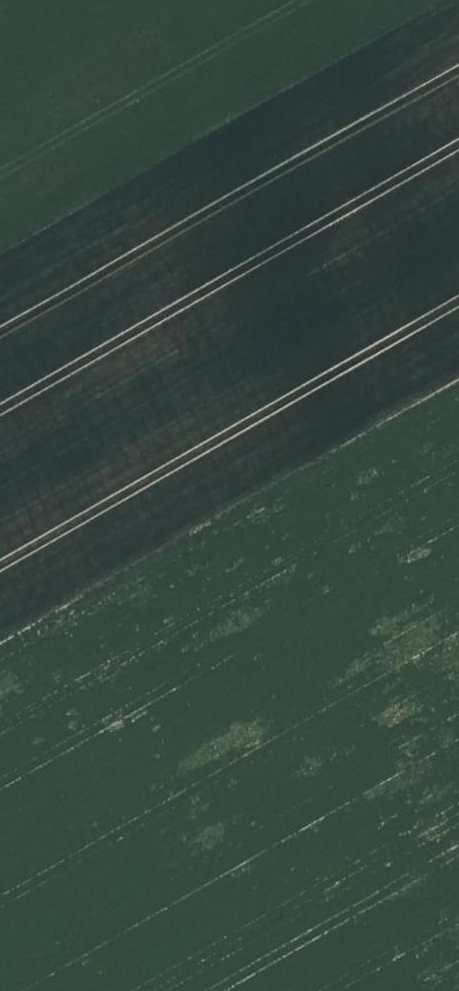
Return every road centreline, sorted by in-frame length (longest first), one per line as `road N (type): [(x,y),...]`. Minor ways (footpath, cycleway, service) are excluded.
road 1 (track): [(0,247),(426,0)]

